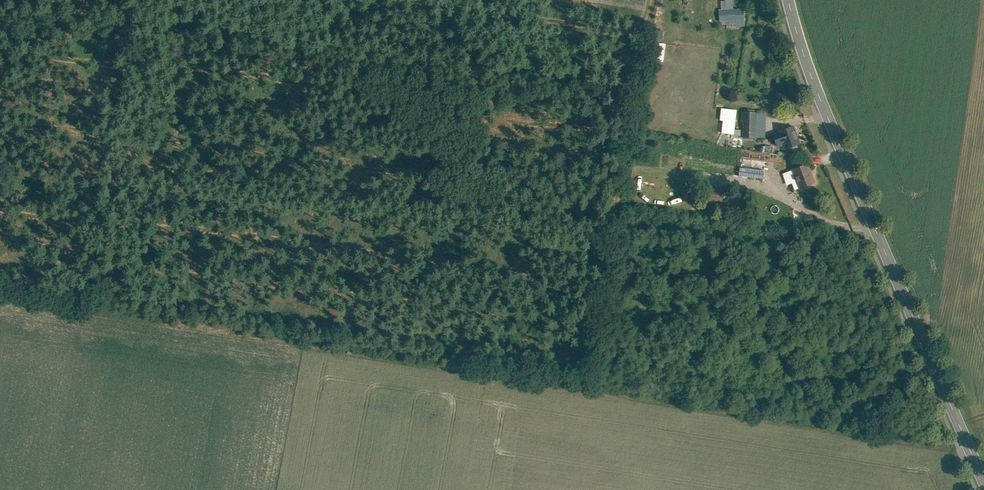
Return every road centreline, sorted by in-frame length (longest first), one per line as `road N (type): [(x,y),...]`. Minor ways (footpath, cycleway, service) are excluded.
road 1 (tertiary): [(790,0),(803,52),(983,482)]

